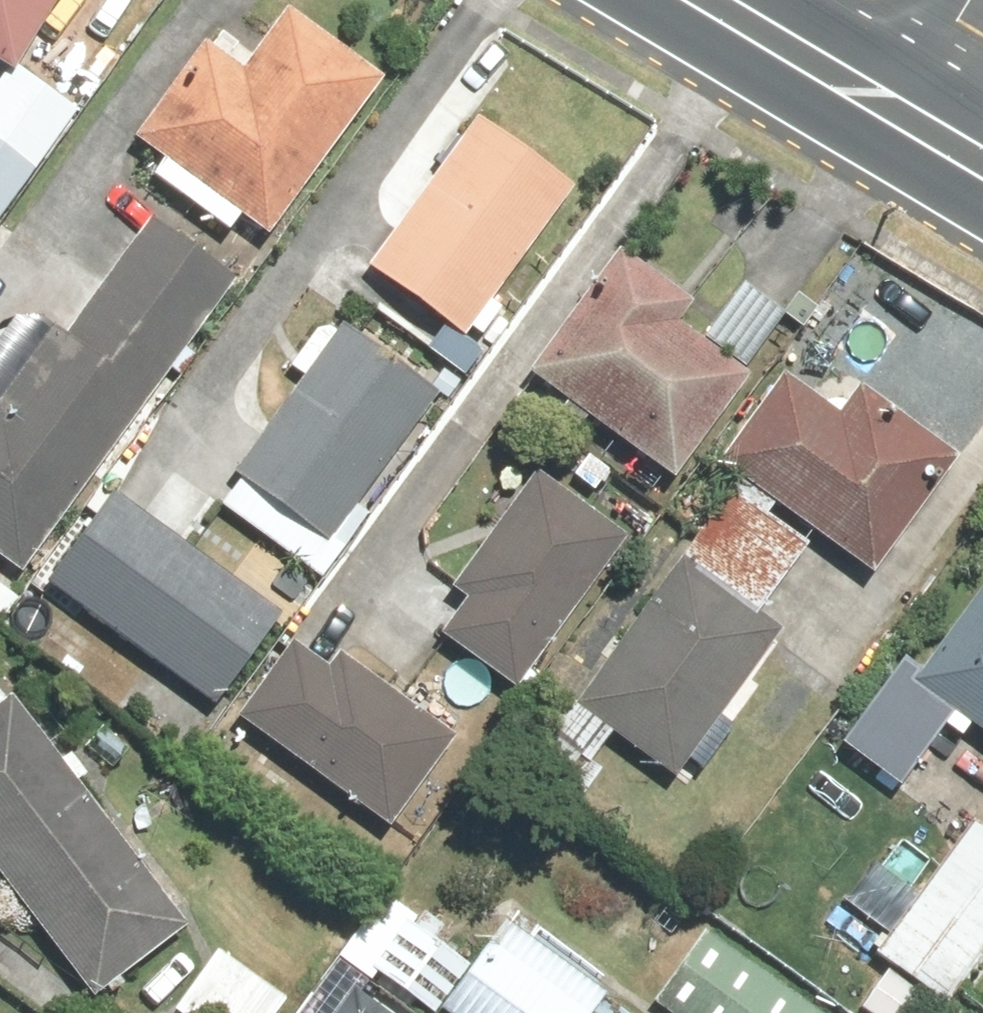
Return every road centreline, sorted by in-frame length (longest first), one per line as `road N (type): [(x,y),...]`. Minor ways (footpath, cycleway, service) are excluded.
road 1 (primary): [(720,0),(910,112)]
road 2 (residential): [(910,112),(969,0)]

